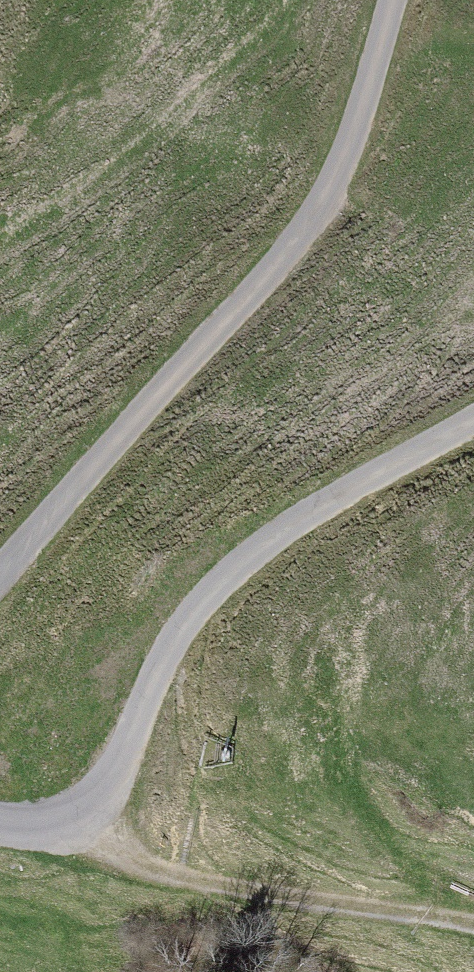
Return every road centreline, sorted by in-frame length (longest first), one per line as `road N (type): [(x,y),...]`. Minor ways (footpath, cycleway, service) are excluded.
road 1 (track): [(401,0),(325,221),(0,574)]
road 2 (track): [(83,817),(227,560),(298,501),(473,397)]

